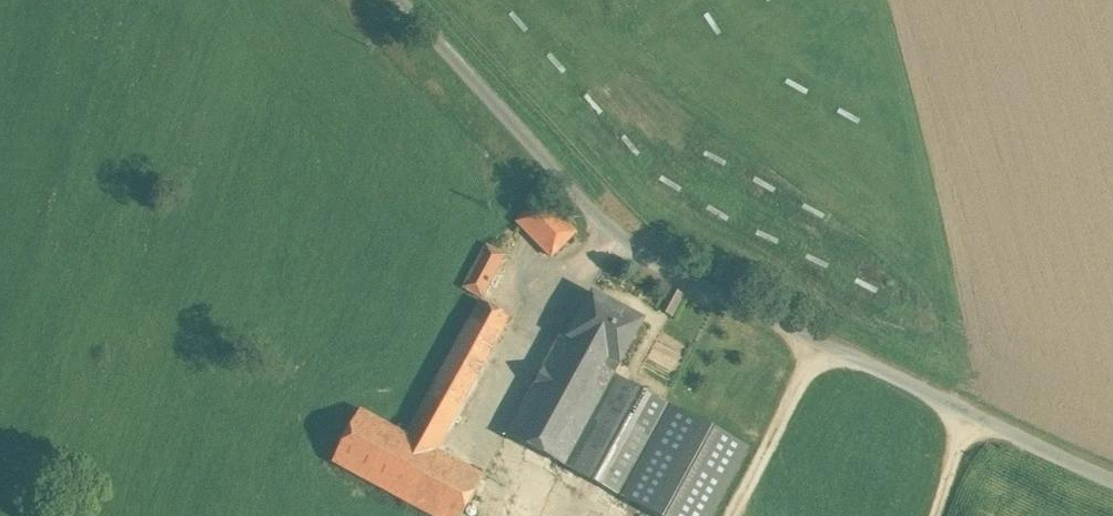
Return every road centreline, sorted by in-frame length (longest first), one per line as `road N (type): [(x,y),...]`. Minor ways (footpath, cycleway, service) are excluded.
road 1 (unclassified): [(1112,470),(975,413),(625,242),(407,0)]

